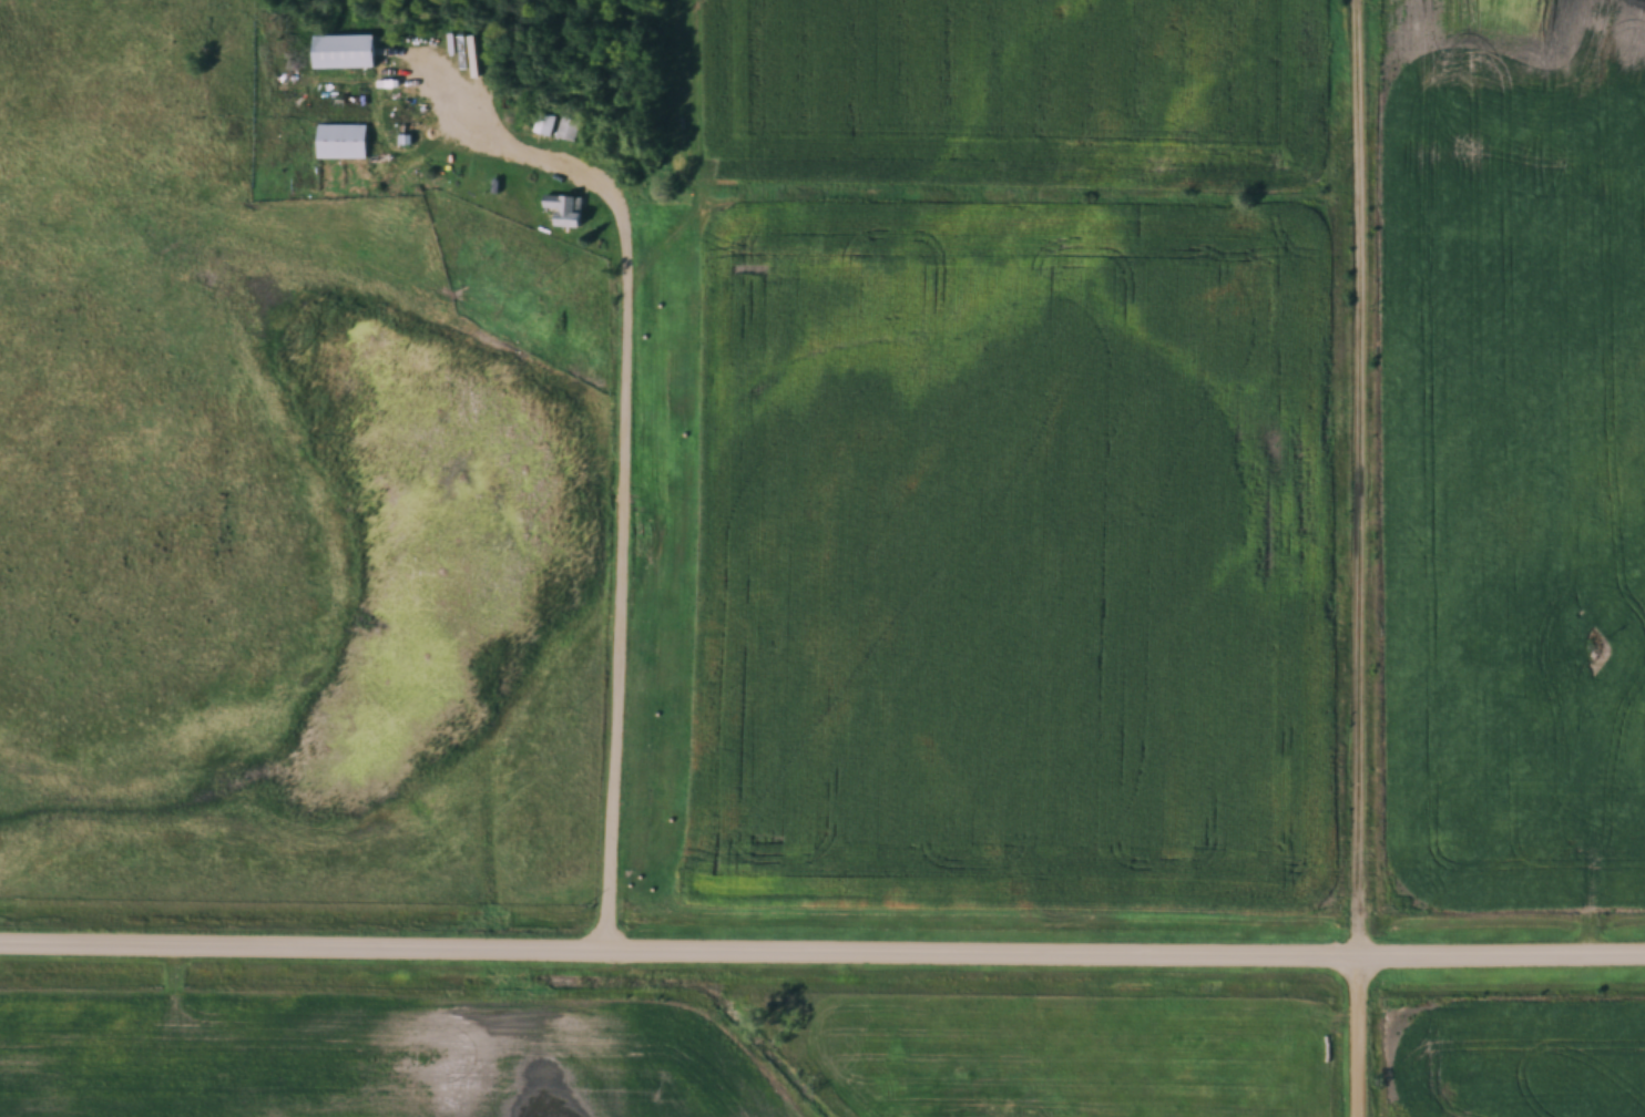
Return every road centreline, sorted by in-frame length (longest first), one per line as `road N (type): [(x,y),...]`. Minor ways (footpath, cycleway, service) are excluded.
road 1 (residential): [(1644,952),(0,940)]
road 2 (residential): [(1362,1116),(1361,0)]

